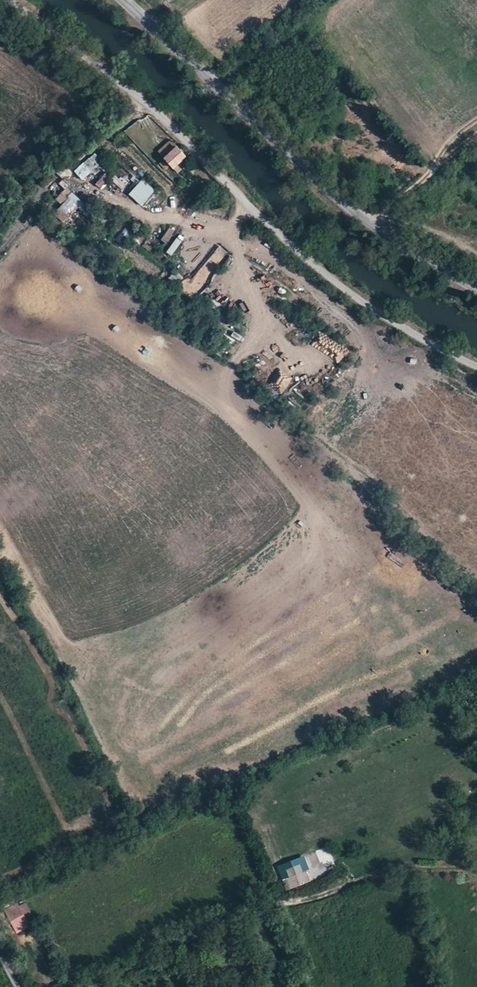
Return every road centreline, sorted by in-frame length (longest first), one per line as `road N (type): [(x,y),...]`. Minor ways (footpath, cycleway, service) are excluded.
road 1 (unclassified): [(12,0),(146,107),(352,292),(476,362)]
road 2 (unclassified): [(124,0),(389,245),(476,297)]

